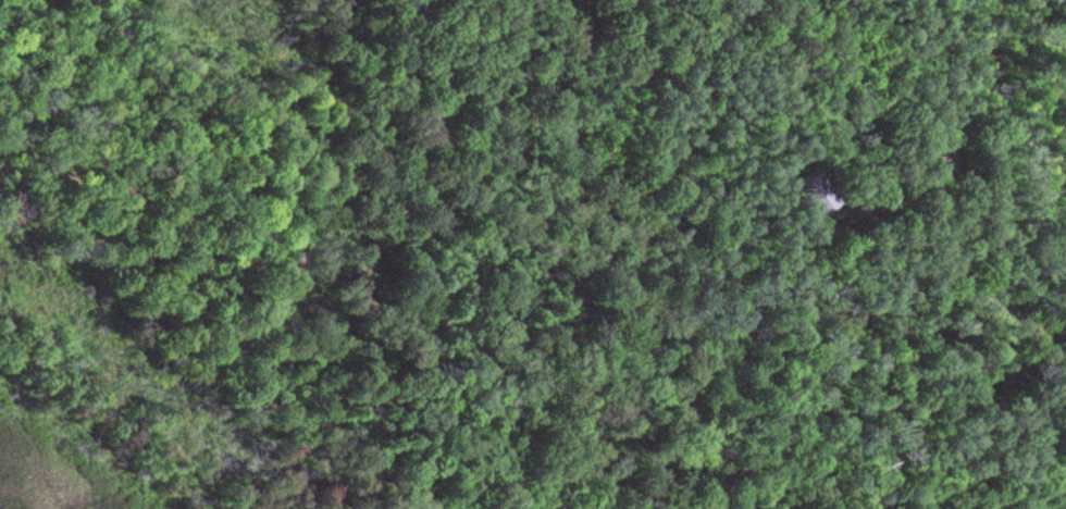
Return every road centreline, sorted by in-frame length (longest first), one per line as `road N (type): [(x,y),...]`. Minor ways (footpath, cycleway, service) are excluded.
road 1 (track): [(843,0),(964,164),(1024,277),(1065,305)]

